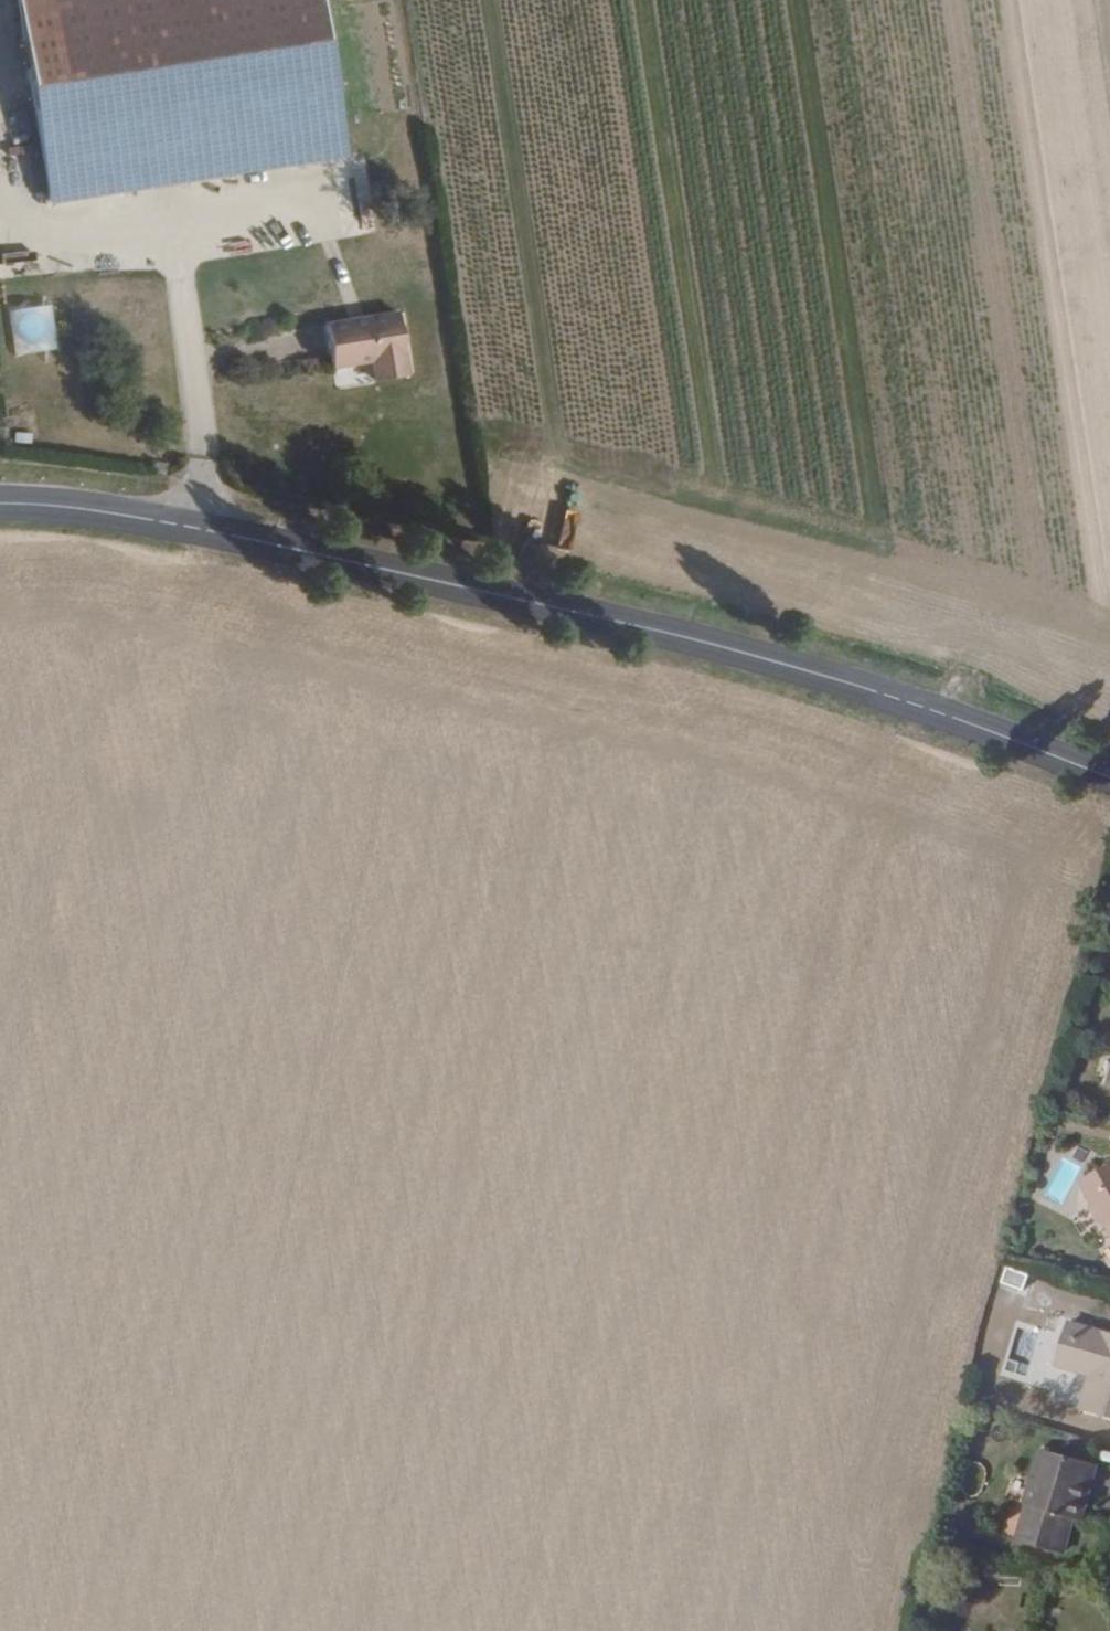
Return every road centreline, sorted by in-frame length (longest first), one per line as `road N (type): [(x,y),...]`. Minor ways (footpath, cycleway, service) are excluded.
road 1 (tertiary): [(1109,775),(852,686),(496,594),(199,529),(0,501)]

